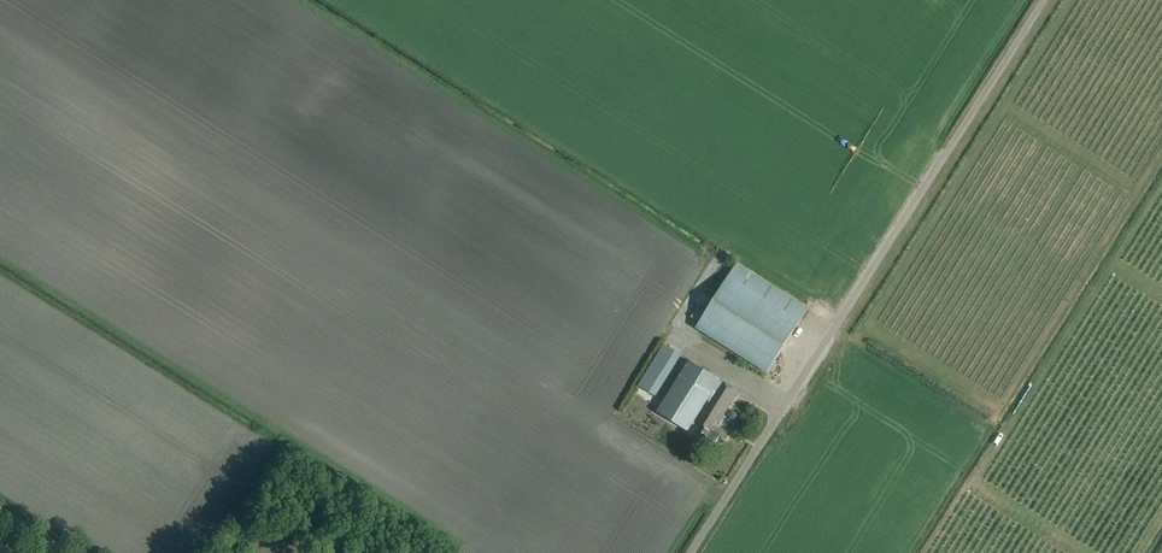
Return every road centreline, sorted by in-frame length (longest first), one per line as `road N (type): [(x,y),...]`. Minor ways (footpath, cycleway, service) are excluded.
road 1 (unclassified): [(691,552),(1044,0)]

